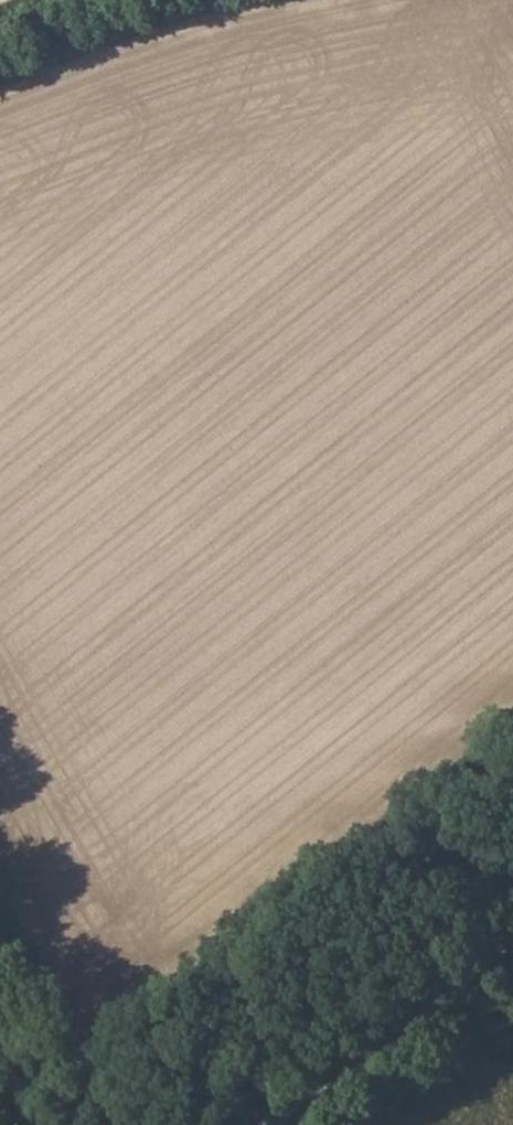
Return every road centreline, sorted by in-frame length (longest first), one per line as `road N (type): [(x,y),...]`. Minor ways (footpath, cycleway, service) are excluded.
road 1 (unclassified): [(295,1124),(512,963)]

